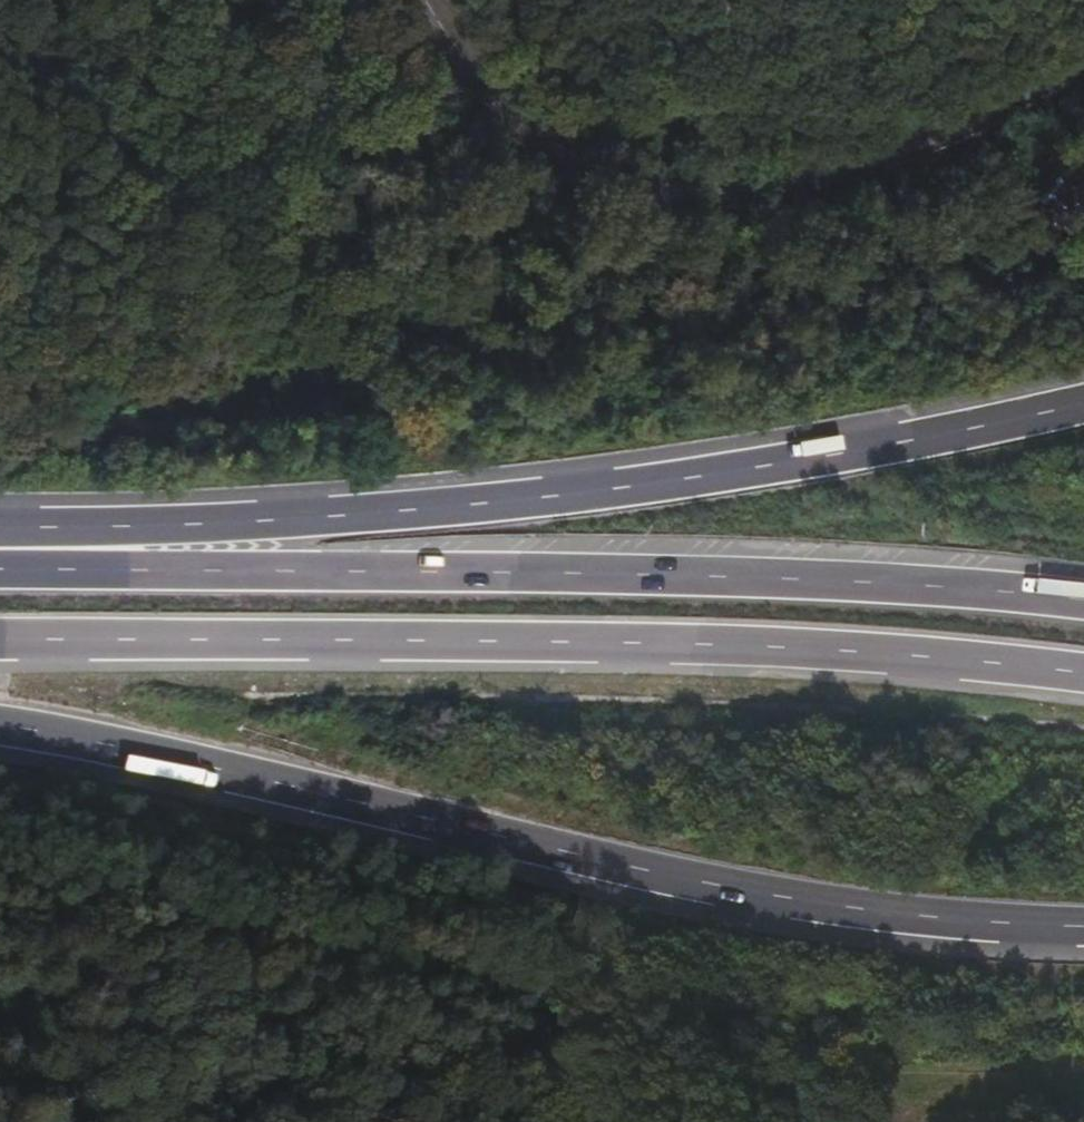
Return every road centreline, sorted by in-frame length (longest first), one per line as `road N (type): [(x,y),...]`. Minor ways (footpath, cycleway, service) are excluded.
road 1 (trunk): [(0,724),(182,759),(701,887),(953,921),(1083,925)]
road 2 (trunk): [(1083,403),(636,485),(298,519),(0,533)]
road 3 (trunk): [(0,638),(641,643),(1083,674)]
road 4 (trunk): [(1083,600),(820,579),(0,563)]
road 5 (tertiary): [(424,0),(455,53),(529,126),(651,187),(717,190),(838,166),(975,115),(1083,55)]

